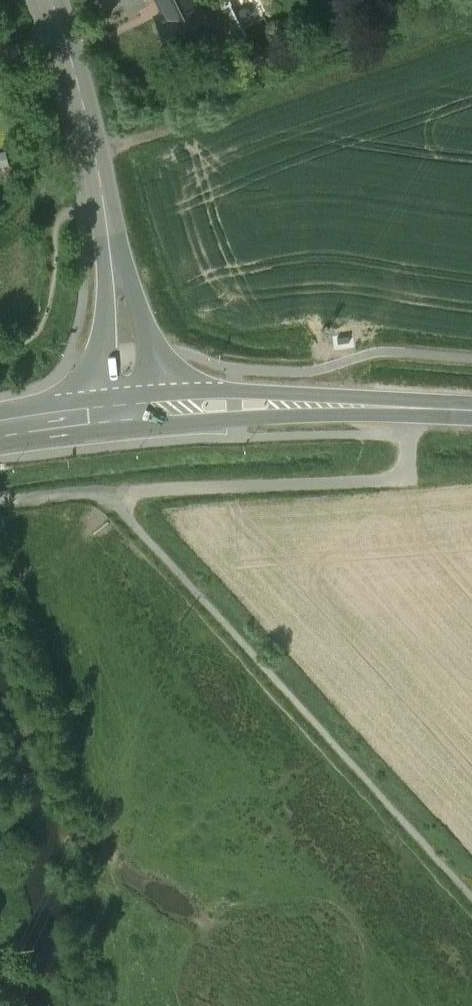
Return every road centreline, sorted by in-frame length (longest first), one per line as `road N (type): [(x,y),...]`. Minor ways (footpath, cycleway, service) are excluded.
road 1 (tertiary): [(136,411),(96,157),(52,0)]
road 2 (secondary): [(136,411),(471,410)]
road 3 (secondary): [(0,425),(136,411)]

